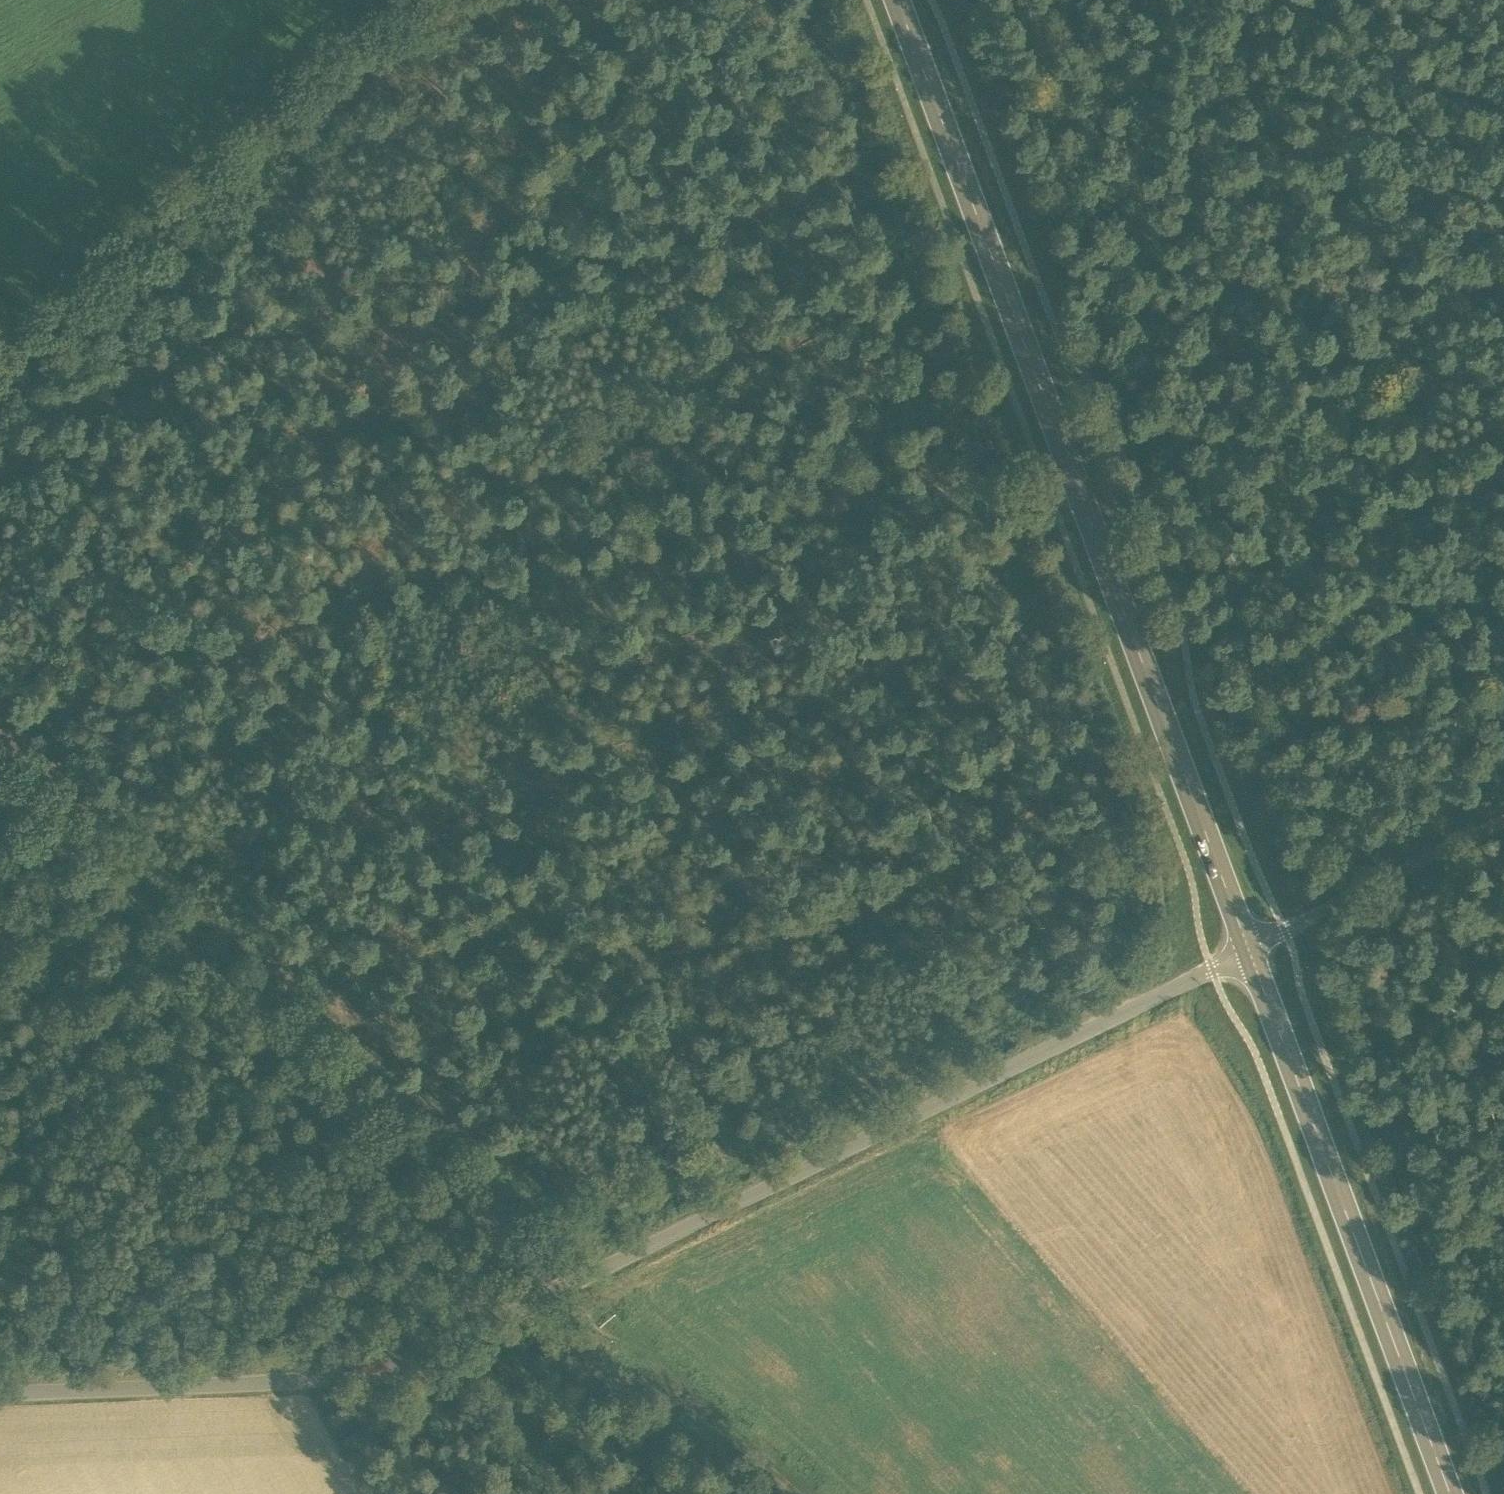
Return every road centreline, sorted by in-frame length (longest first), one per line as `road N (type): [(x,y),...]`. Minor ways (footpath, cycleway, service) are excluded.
road 1 (unclassified): [(0,1398),(272,1384),(390,1368),(905,1133),(1249,950)]
road 2 (primary): [(1249,950),(897,0)]
road 3 (primary): [(1450,1493),(1249,950)]
road 4 (unclassified): [(1249,950),(1503,830)]

